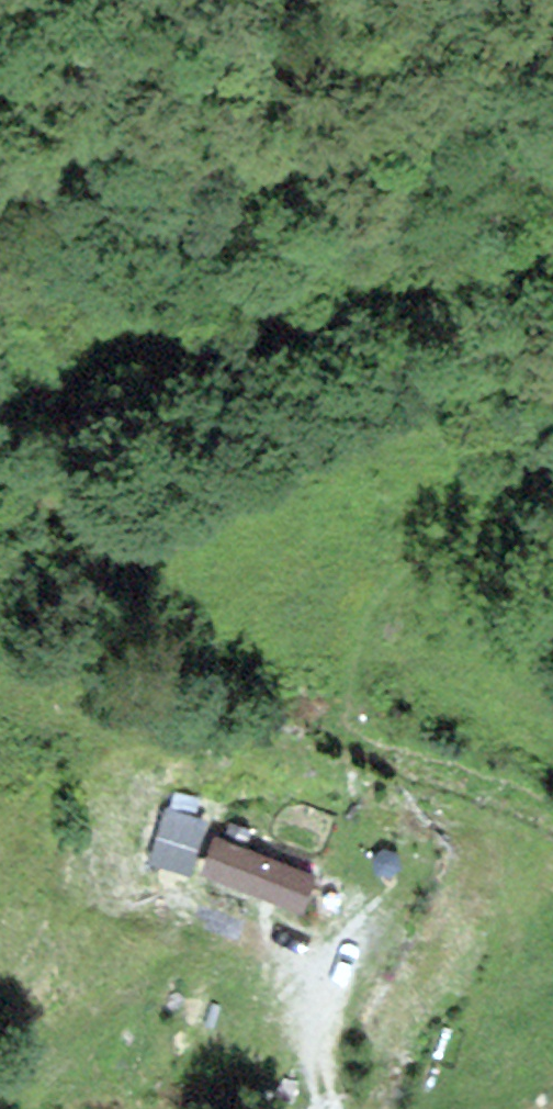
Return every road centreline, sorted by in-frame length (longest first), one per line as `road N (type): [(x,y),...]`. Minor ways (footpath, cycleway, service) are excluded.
road 1 (track): [(362,660),(372,624),(462,497),(452,456),(405,445),(330,453),(219,476),(117,523),(86,525),(51,507),(50,464),(97,403),(153,356),(254,310)]
road 2 (track): [(325,1108),(304,1059),(323,968),(307,943),(257,932),(177,961),(0,1077)]
road 3 (track): [(254,310),(552,238)]
road 4 (track): [(329,788),(362,660)]

